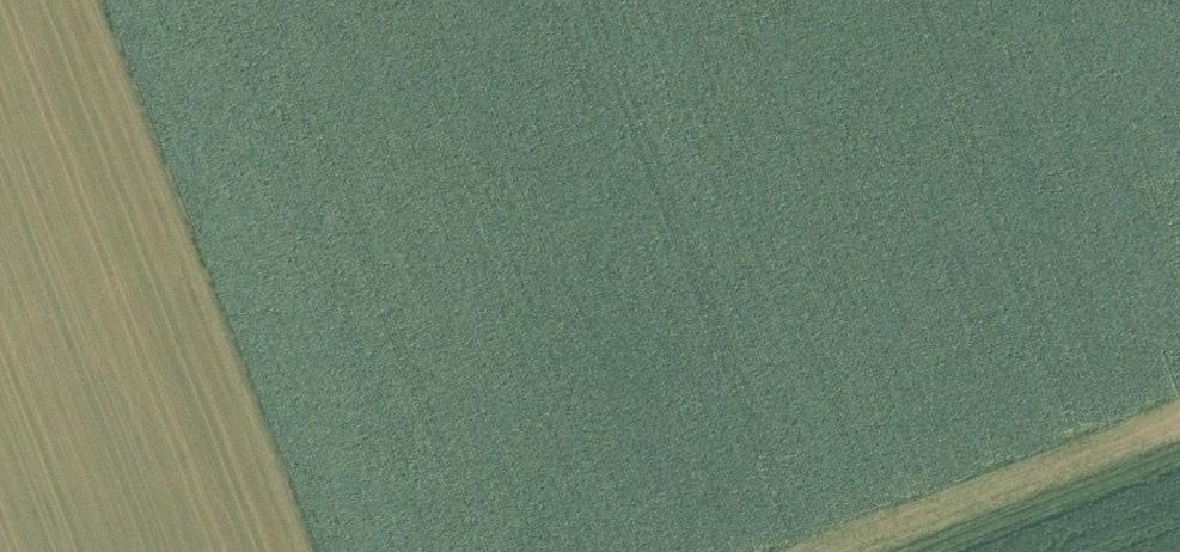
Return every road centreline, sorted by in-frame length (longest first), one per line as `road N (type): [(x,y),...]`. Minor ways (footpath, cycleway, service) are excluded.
road 1 (track): [(1179,455),(926,551)]

